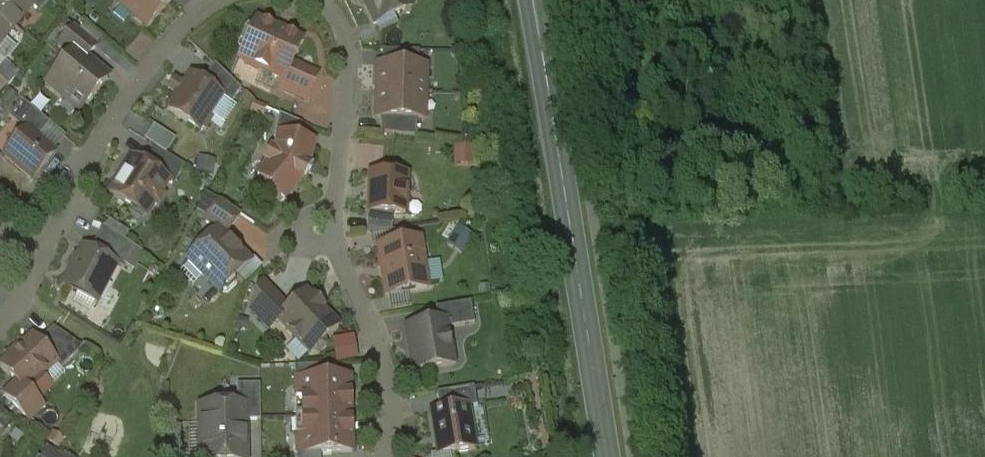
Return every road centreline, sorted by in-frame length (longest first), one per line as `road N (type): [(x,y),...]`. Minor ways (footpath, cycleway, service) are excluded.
road 1 (residential): [(382,456),(396,409),(347,270),(320,231),(337,189),(348,70),(345,37),(328,6),(315,0)]
road 2 (secondary): [(609,456),(537,0)]
road 3 (residential): [(219,0),(138,81),(31,271)]

